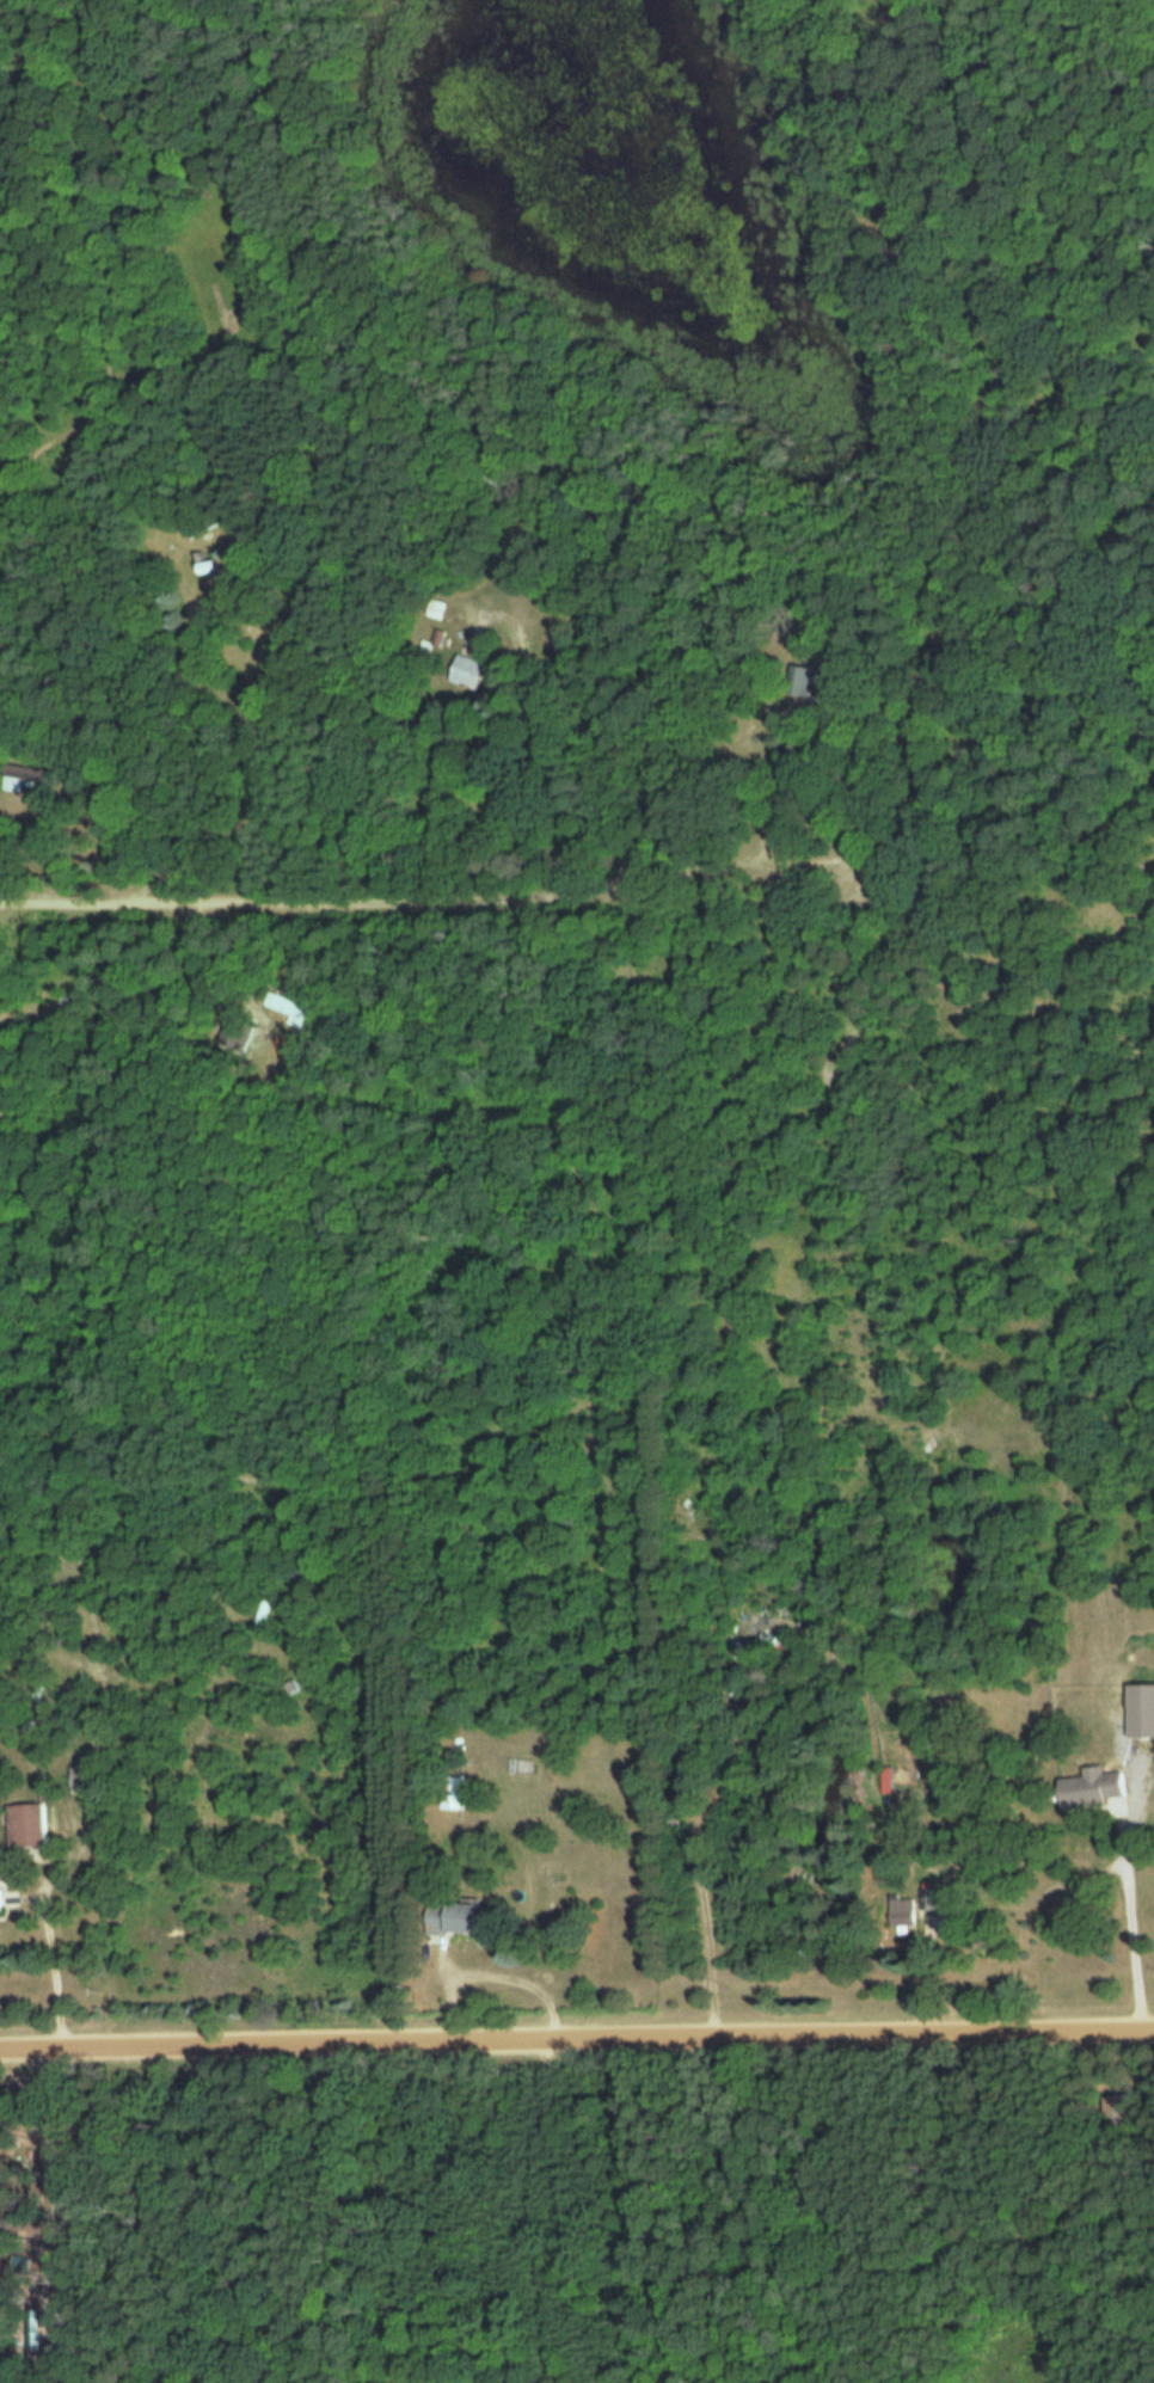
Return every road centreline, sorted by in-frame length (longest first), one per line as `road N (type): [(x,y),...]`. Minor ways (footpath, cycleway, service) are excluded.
road 1 (residential): [(0,906),(571,890),(771,861),(900,859),(943,588),(993,389)]
road 2 (residential): [(0,2047),(1153,2024)]

